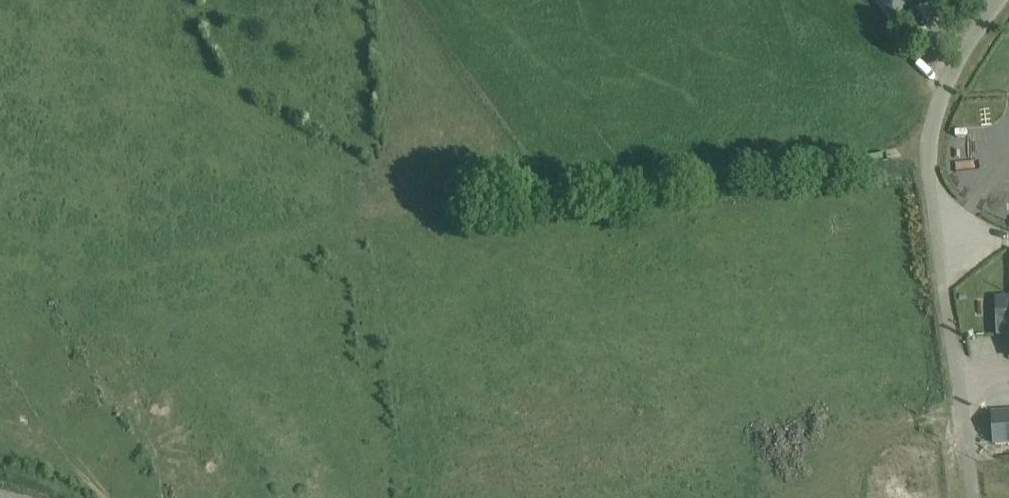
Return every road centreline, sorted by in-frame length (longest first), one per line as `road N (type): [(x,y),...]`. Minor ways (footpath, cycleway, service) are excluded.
road 1 (unclassified): [(974,497),(928,152),(953,70),(998,0)]
road 2 (track): [(548,195),(928,152)]

